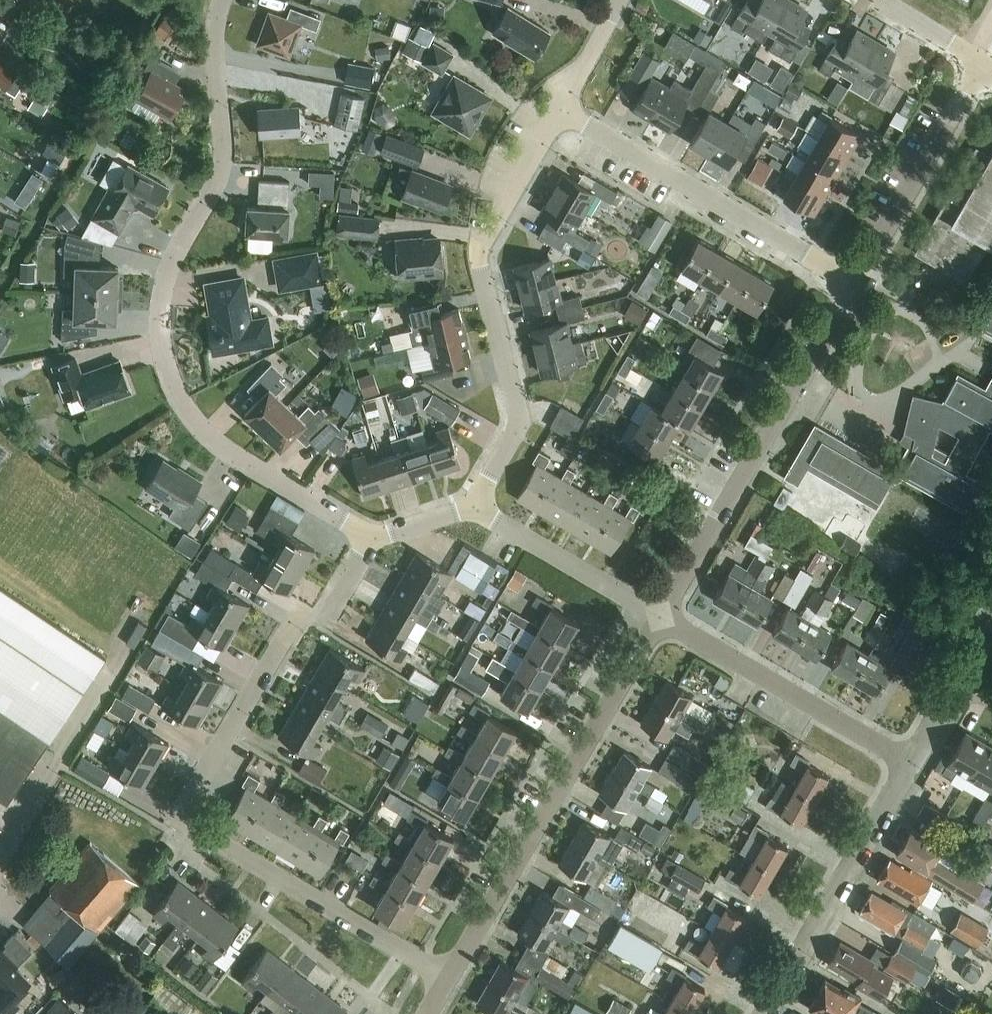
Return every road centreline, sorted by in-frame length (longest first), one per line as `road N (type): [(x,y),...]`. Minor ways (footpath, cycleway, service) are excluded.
road 1 (residential): [(443,974),(191,823),(198,787),(298,615),(334,612),(364,529)]
road 2 (residential): [(364,529),(215,440),(177,405),(162,309),(174,255),(221,157),(214,103),(222,0)]
road 3 (residential): [(471,505),(509,438),(513,404),(480,252),(486,212),(555,108)]
road 4 (residential): [(443,974),(660,616)]
road 5 (residential): [(660,616),(855,280)]
road 6 (residential): [(855,280),(555,108)]
road 7 (unclassified): [(766,1013),(910,761)]
road 8 (residential): [(910,761),(660,616)]
road 9 (residential): [(855,280),(982,67)]
road 10 (residential): [(660,616),(471,505)]
road 11 (residential): [(982,67),(873,0)]
road 12 (residential): [(555,108),(620,0)]

